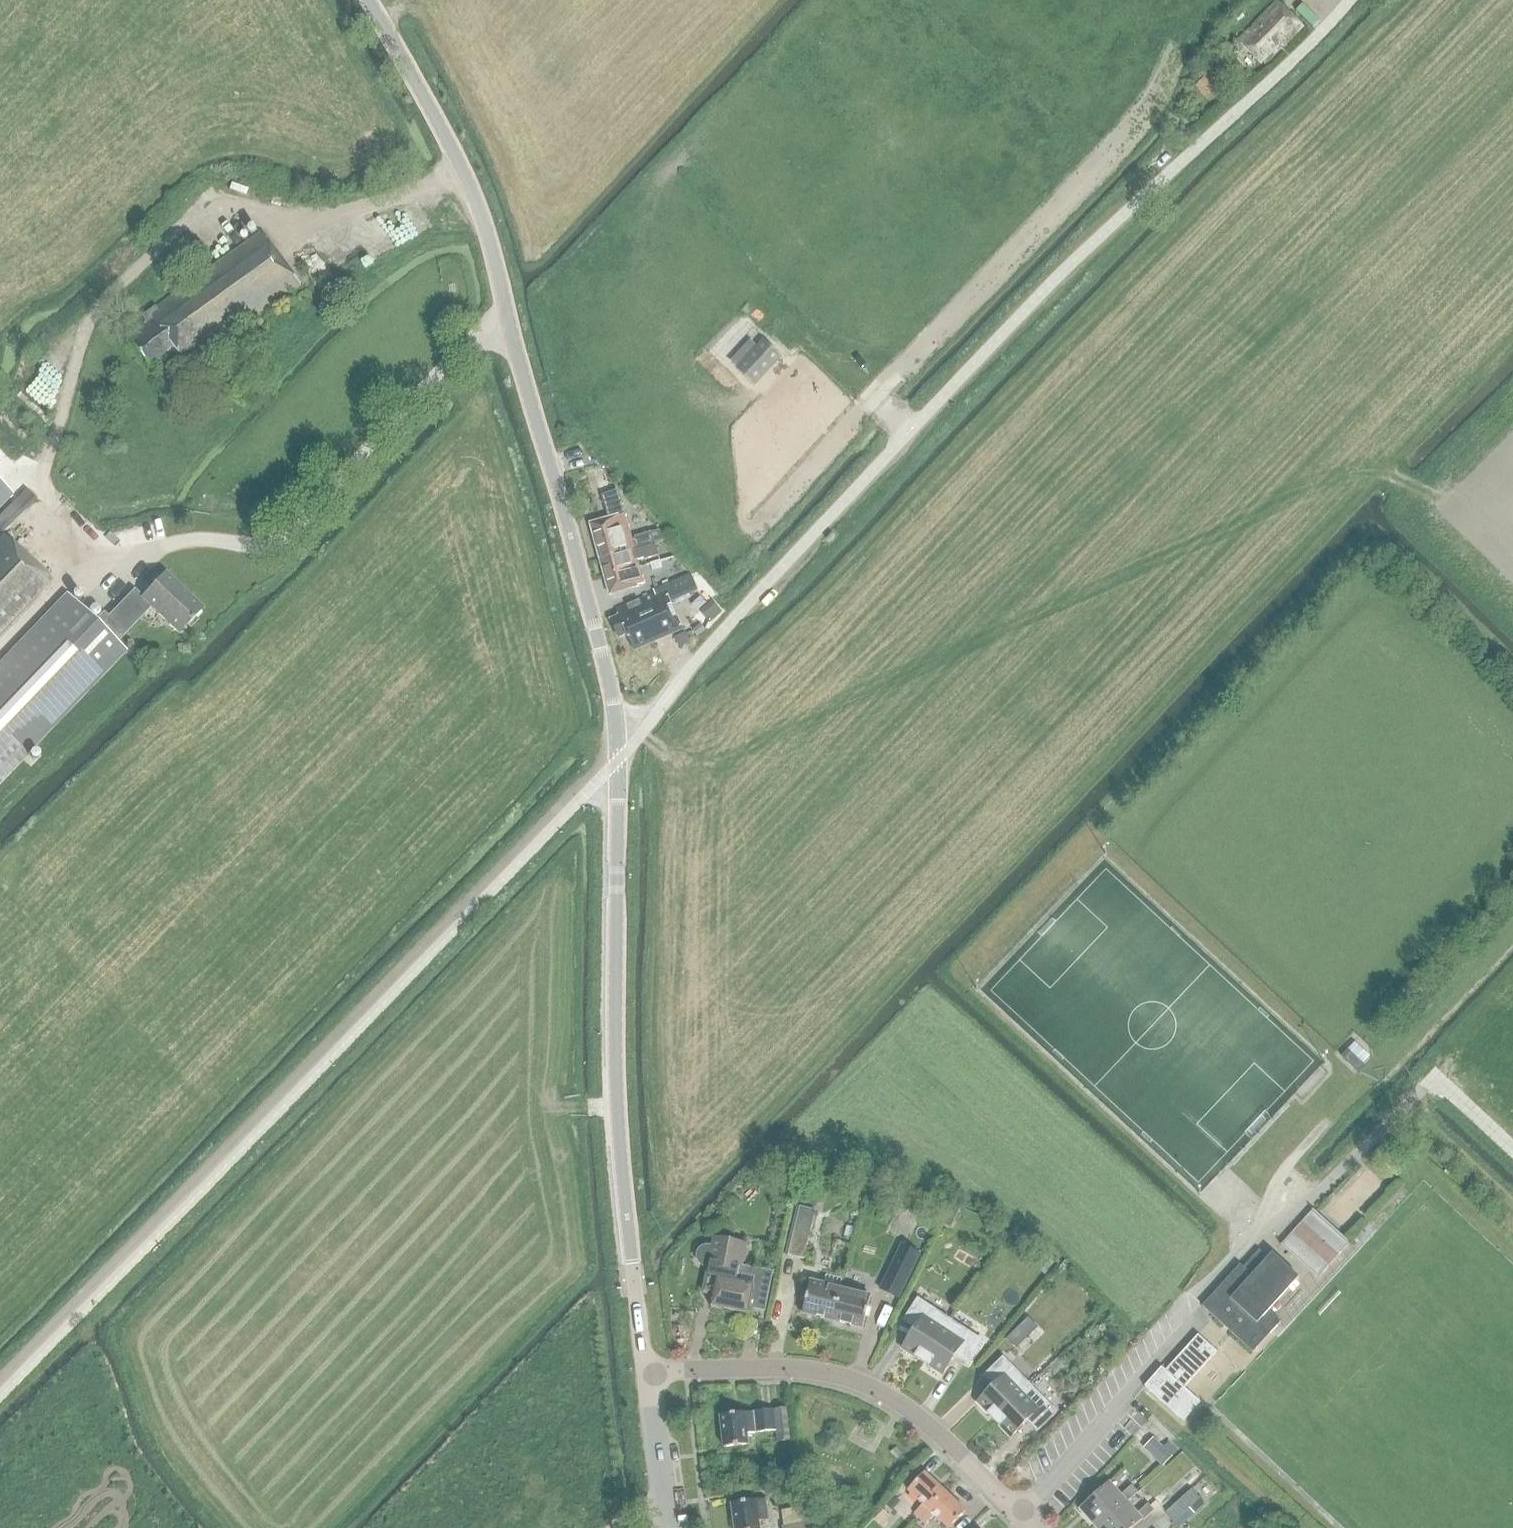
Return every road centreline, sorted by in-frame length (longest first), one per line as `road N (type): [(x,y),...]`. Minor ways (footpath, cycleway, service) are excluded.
road 1 (unclassified): [(1349,0),(954,381),(690,665),(617,761)]
road 2 (track): [(617,751),(0,1380)]
road 3 (tertiary): [(617,761),(597,639),(482,216),(367,0)]
road 4 (tertiary): [(647,1374),(615,1090),(617,761)]
road 5 (residential): [(1031,1527),(918,1417),(876,1391),(823,1375),(769,1370),(647,1374)]
road 6 (tertiary): [(666,1527),(647,1374)]

